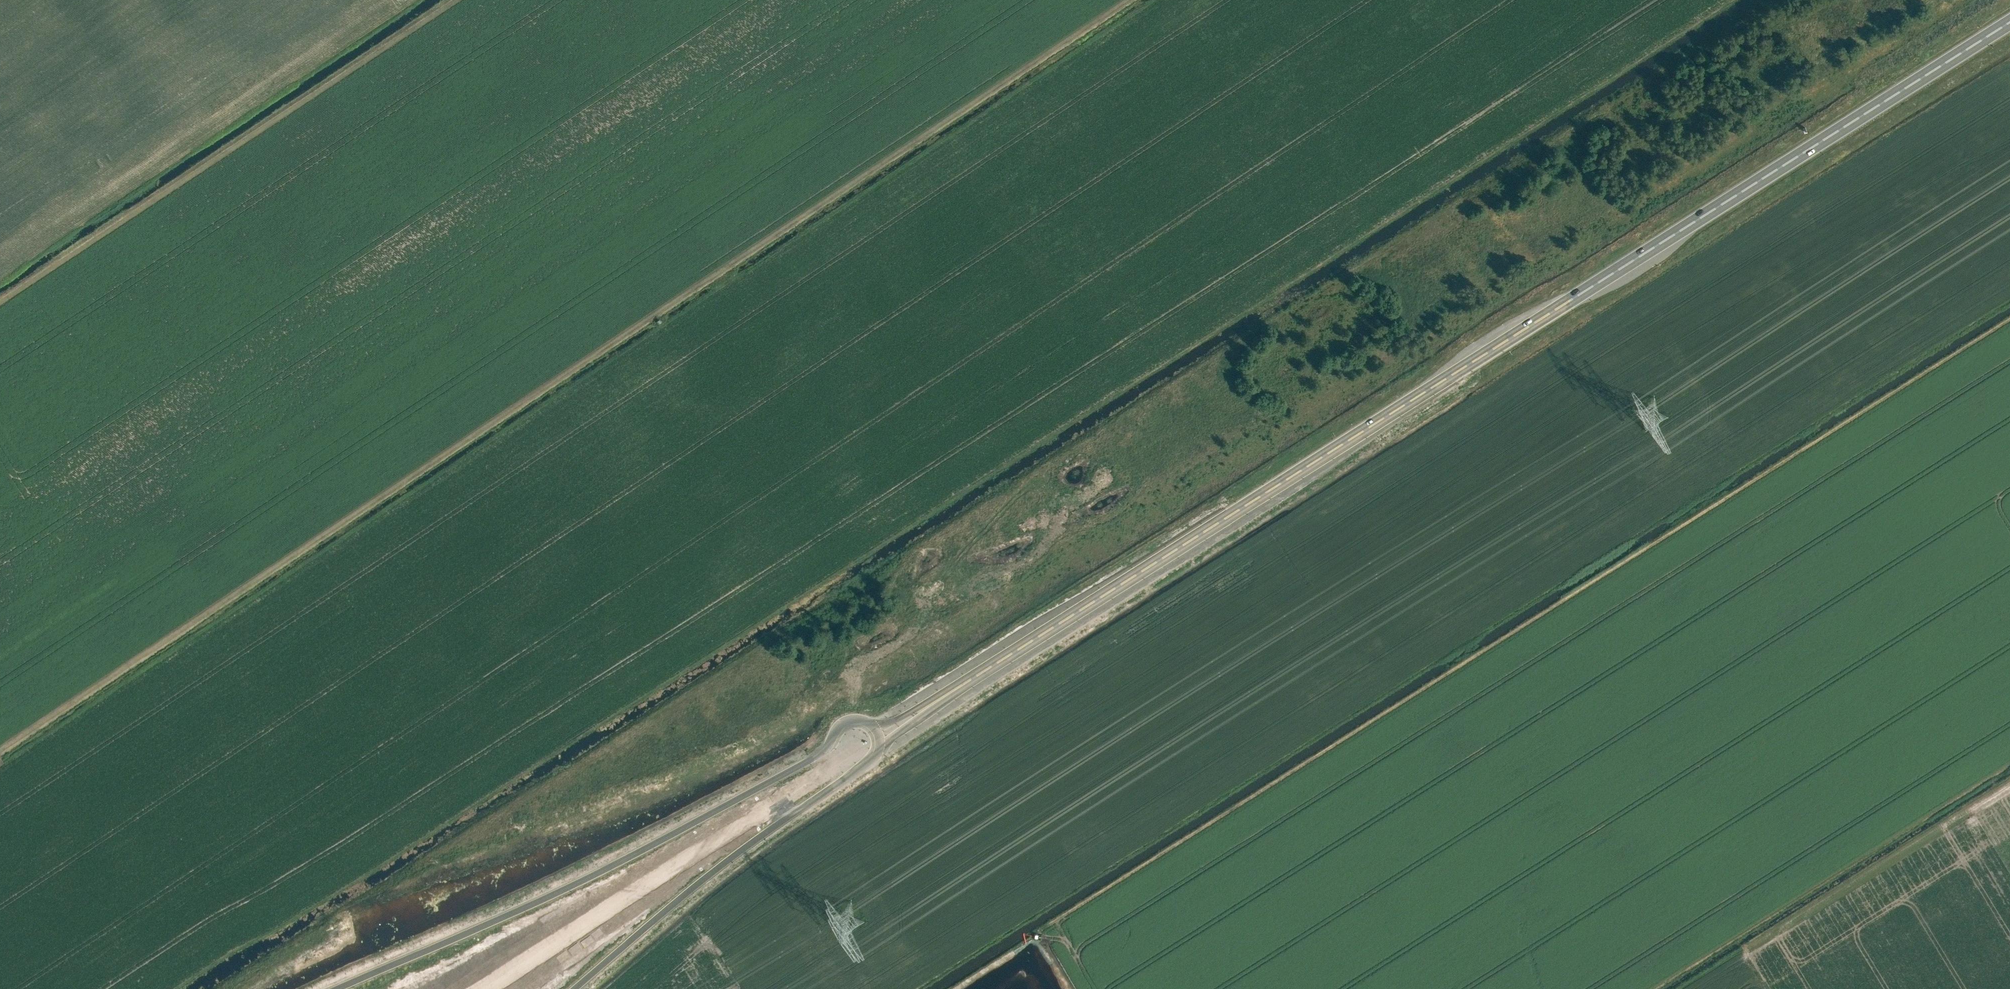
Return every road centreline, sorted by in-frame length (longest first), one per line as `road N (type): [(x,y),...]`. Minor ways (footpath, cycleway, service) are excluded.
road 1 (trunk): [(919,713),(2009,21)]
road 2 (trunk): [(919,713),(825,752),(520,908),(335,988)]
road 3 (trunk): [(476,988),(919,713)]
road 4 (trunk): [(572,988),(716,867),(850,776),(919,713)]

